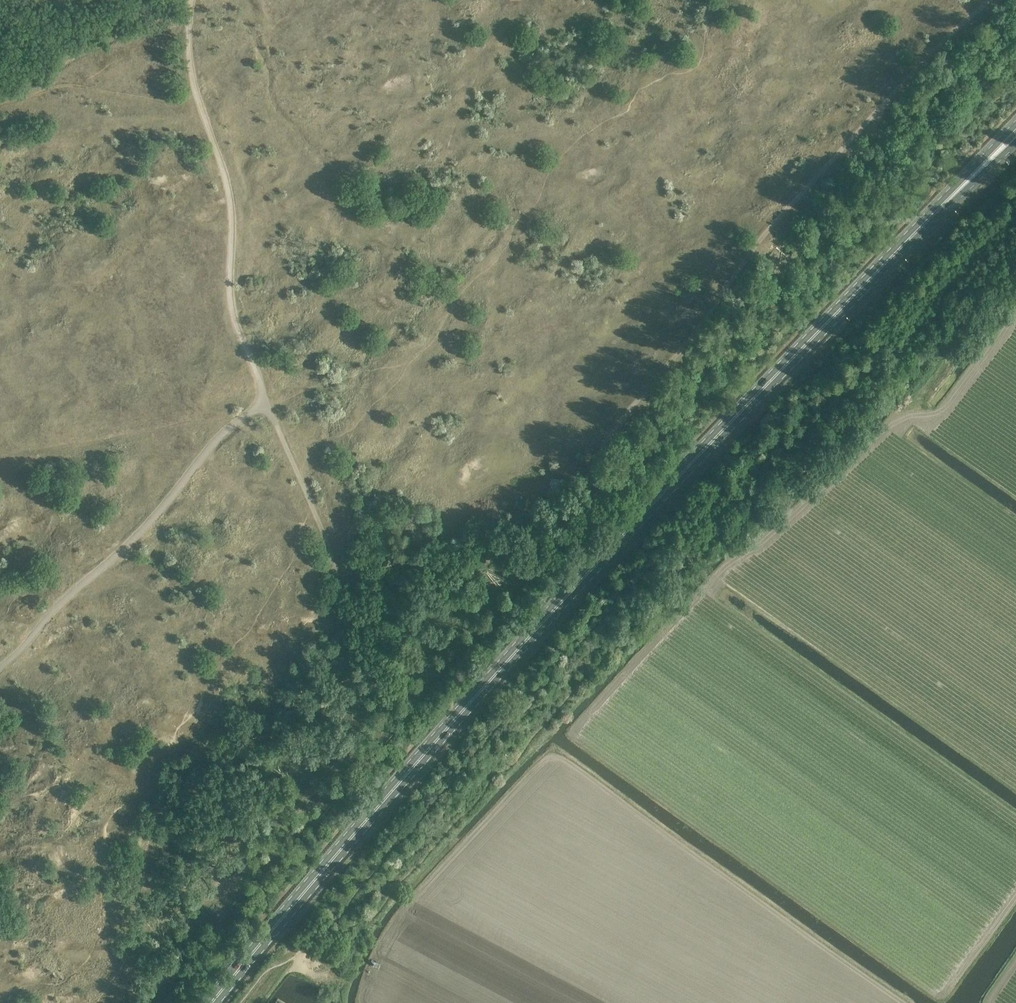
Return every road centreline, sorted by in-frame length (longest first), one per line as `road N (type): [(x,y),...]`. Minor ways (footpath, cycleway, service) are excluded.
road 1 (primary): [(947,201),(557,591),(206,1002)]
road 2 (track): [(340,621),(376,617),(460,569),(560,531),(607,439),(764,232),(986,0)]
road 3 (track): [(368,1002),(385,945),(552,754),(903,1002)]
road 4 (track): [(575,734),(725,569),(890,420),(934,415),(1015,308)]
road 5 (track): [(264,404),(230,299),(230,195),(194,82),(192,0)]
road 6 (track): [(0,668),(152,519),(220,437),(264,404)]
road 7 (track): [(217,897),(354,742),(356,693),(340,621)]
road 8 (track): [(340,621),(328,545),(264,404)]

